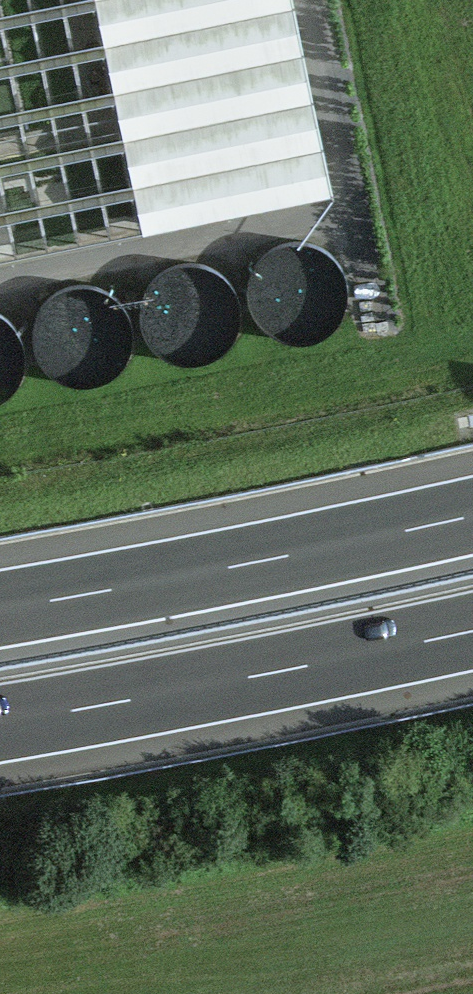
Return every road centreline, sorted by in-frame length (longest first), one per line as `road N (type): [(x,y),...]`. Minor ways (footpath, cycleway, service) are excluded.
road 1 (motorway): [(472,518),(0,611)]
road 2 (motorway): [(0,730),(472,642)]

